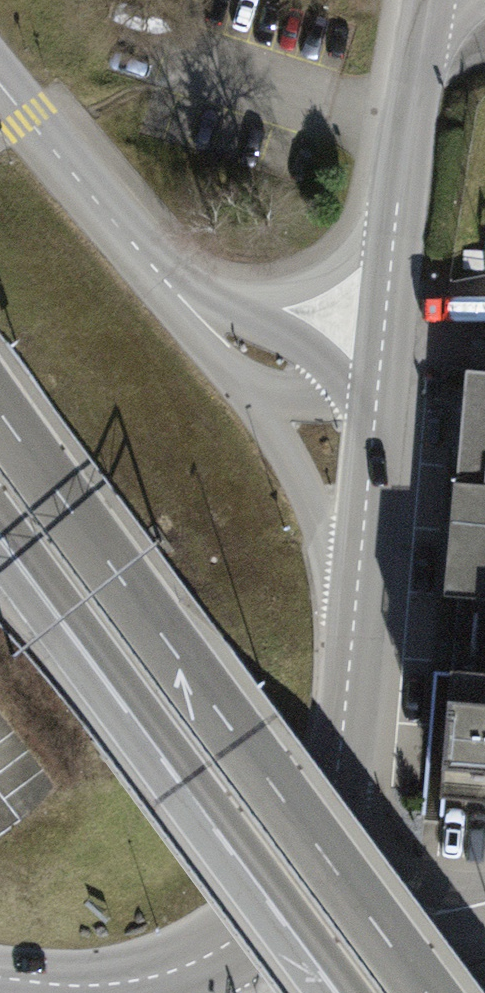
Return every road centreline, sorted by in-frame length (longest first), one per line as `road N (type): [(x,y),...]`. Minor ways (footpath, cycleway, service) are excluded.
road 1 (primary): [(427,992),(0,415)]
road 2 (residential): [(295,889),(340,750),(385,324)]
road 3 (residential): [(385,324),(180,296),(0,84)]
road 4 (motorway): [(90,659),(336,992)]
road 5 (residential): [(385,324),(399,170),(430,0)]
road 6 (residential): [(0,978),(117,987),(168,973),(233,943),(295,889)]
road 7 (residential): [(295,889),(435,910),(484,898)]
road 8 (motorway): [(0,519),(90,659)]
road 9 (motorway): [(0,550),(90,659)]

